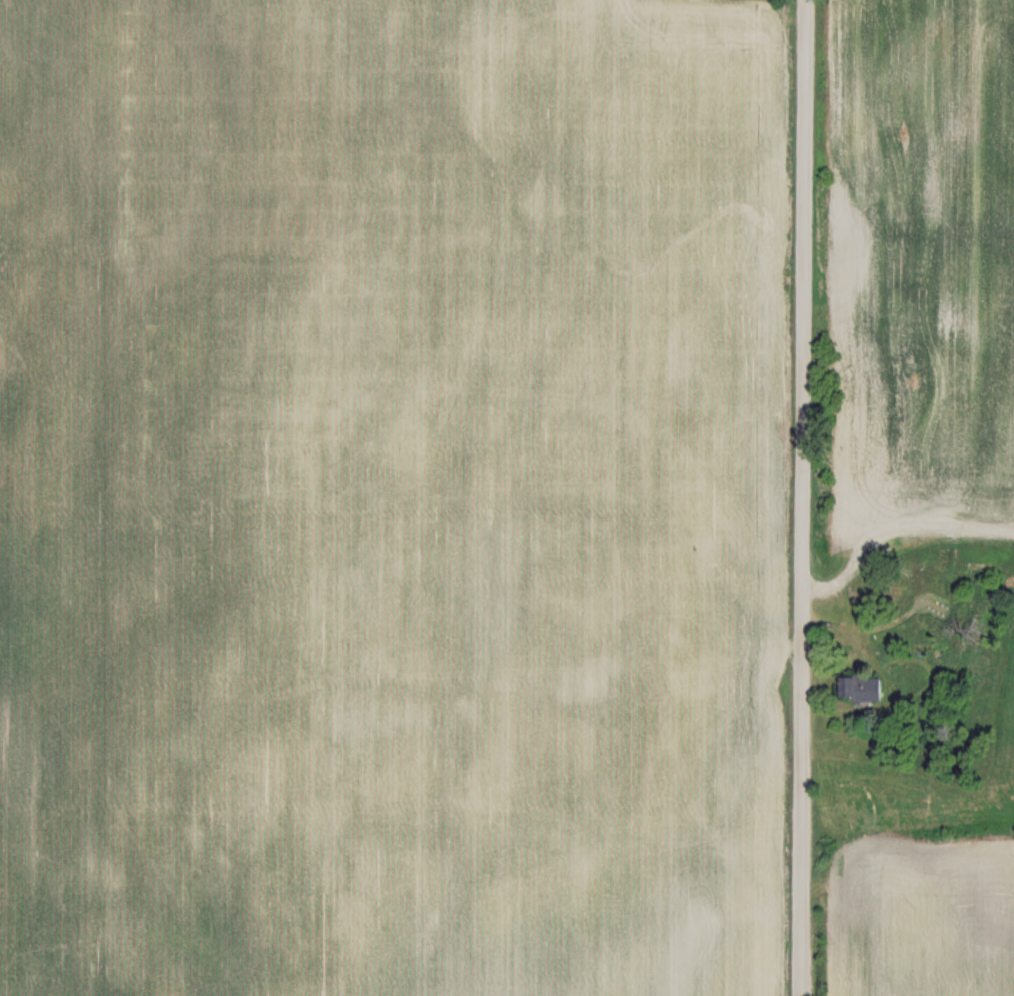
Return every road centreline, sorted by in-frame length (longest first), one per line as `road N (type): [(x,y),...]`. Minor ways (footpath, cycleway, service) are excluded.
road 1 (residential): [(803,995),(807,0)]

